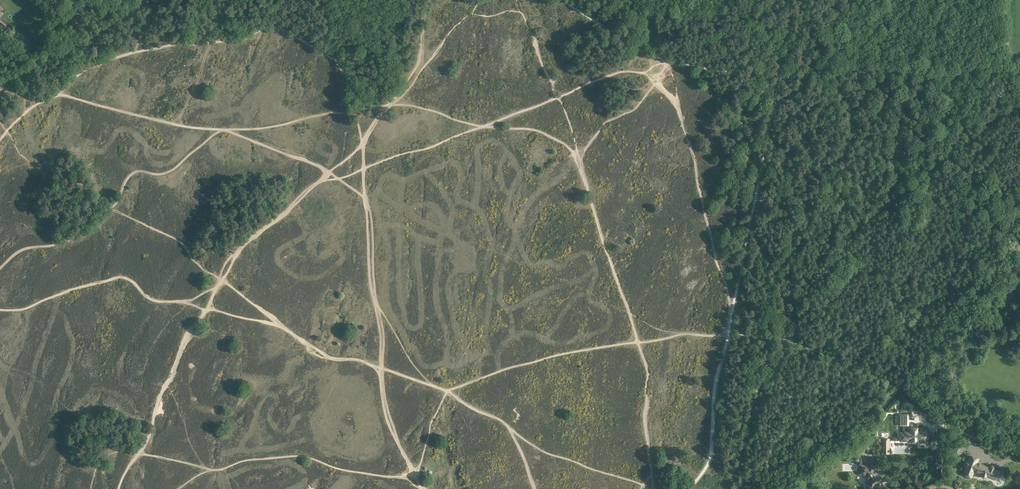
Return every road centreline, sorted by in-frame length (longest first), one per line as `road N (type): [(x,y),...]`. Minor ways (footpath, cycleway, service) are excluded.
road 1 (track): [(1019,195),(994,276),(873,418),(814,448),(786,488)]
road 2 (track): [(1013,109),(836,243),(798,295),(780,338)]
road 3 (track): [(372,296),(386,411),(415,476),(446,391)]
road 4 (track): [(788,40),(820,63),(926,71),(1012,66)]
road 5 (track): [(446,391),(509,368),(639,343)]
road 6 (track): [(147,8),(133,9),(0,87)]
road 7 (track): [(427,20),(421,72),(364,146)]
road 8 (residential): [(1019,454),(946,424),(941,485)]
road 9 (track): [(623,0),(642,17),(749,17)]
road 10 (track): [(364,169),(372,296)]
road 11 (track): [(430,0),(427,20),(354,38),(337,60)]

